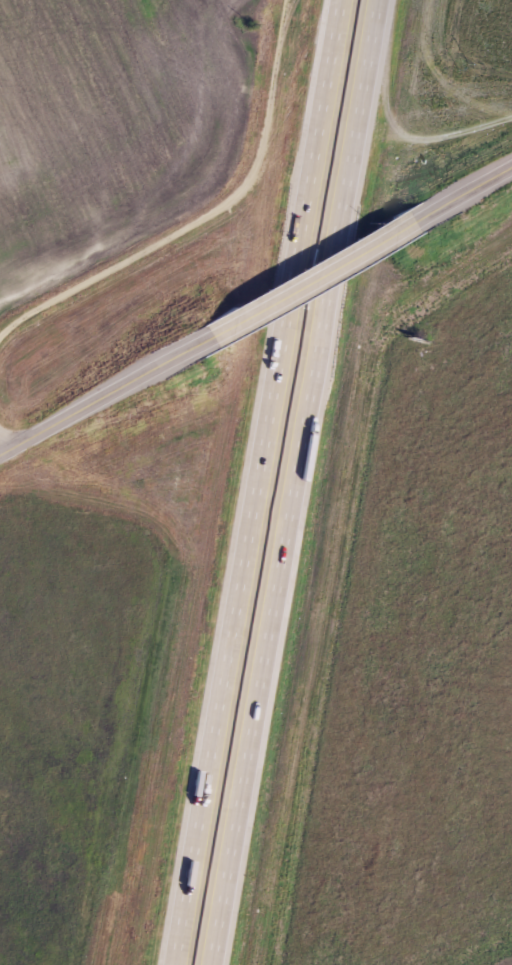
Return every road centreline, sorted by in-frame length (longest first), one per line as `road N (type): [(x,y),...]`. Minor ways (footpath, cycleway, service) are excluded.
road 1 (motorway): [(206,964),(375,0)]
road 2 (motorway): [(345,0),(180,964)]
road 3 (residential): [(432,210),(207,335)]
road 4 (residential): [(207,335),(0,452)]

